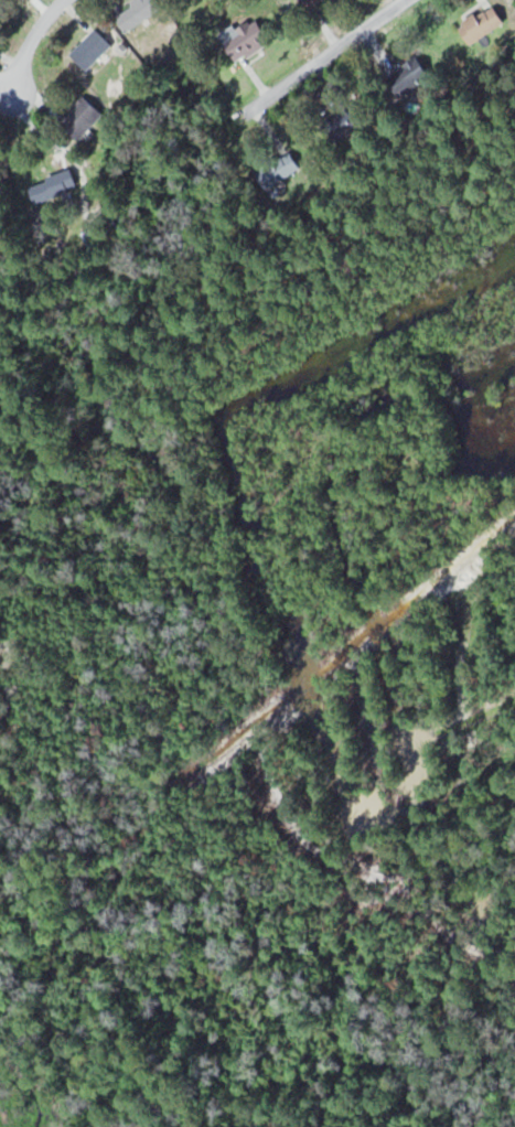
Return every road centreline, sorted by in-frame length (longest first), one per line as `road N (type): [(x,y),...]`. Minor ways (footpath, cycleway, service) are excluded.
road 1 (residential): [(405,0),(242,115)]

